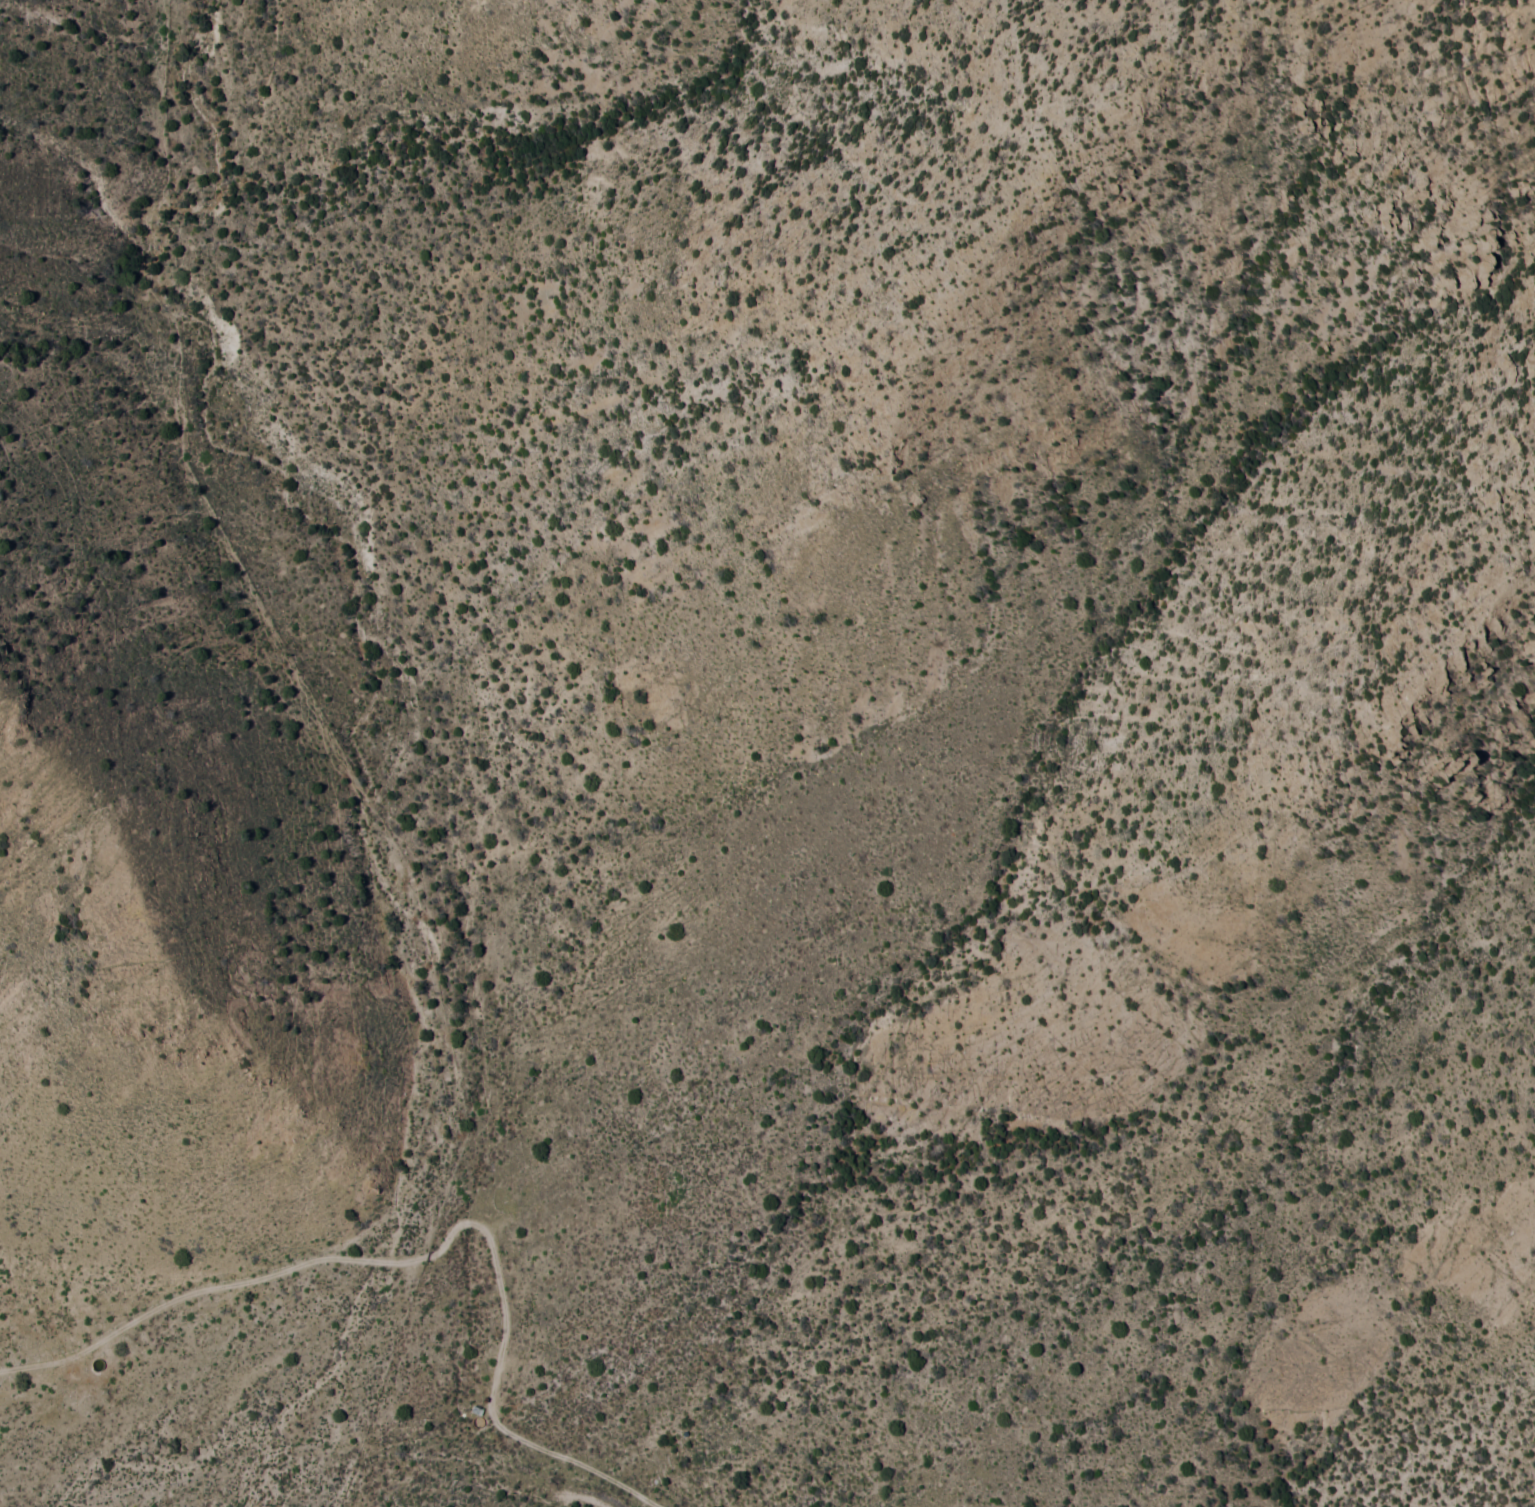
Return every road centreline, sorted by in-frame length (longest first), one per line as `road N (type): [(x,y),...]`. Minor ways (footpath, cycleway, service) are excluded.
road 1 (residential): [(0,1365),(81,1342),(195,1285),(302,1256),(408,1256),(431,1248),(454,1218),(466,1216),(486,1232),(501,1305),(487,1397),(494,1419),(666,1506)]

